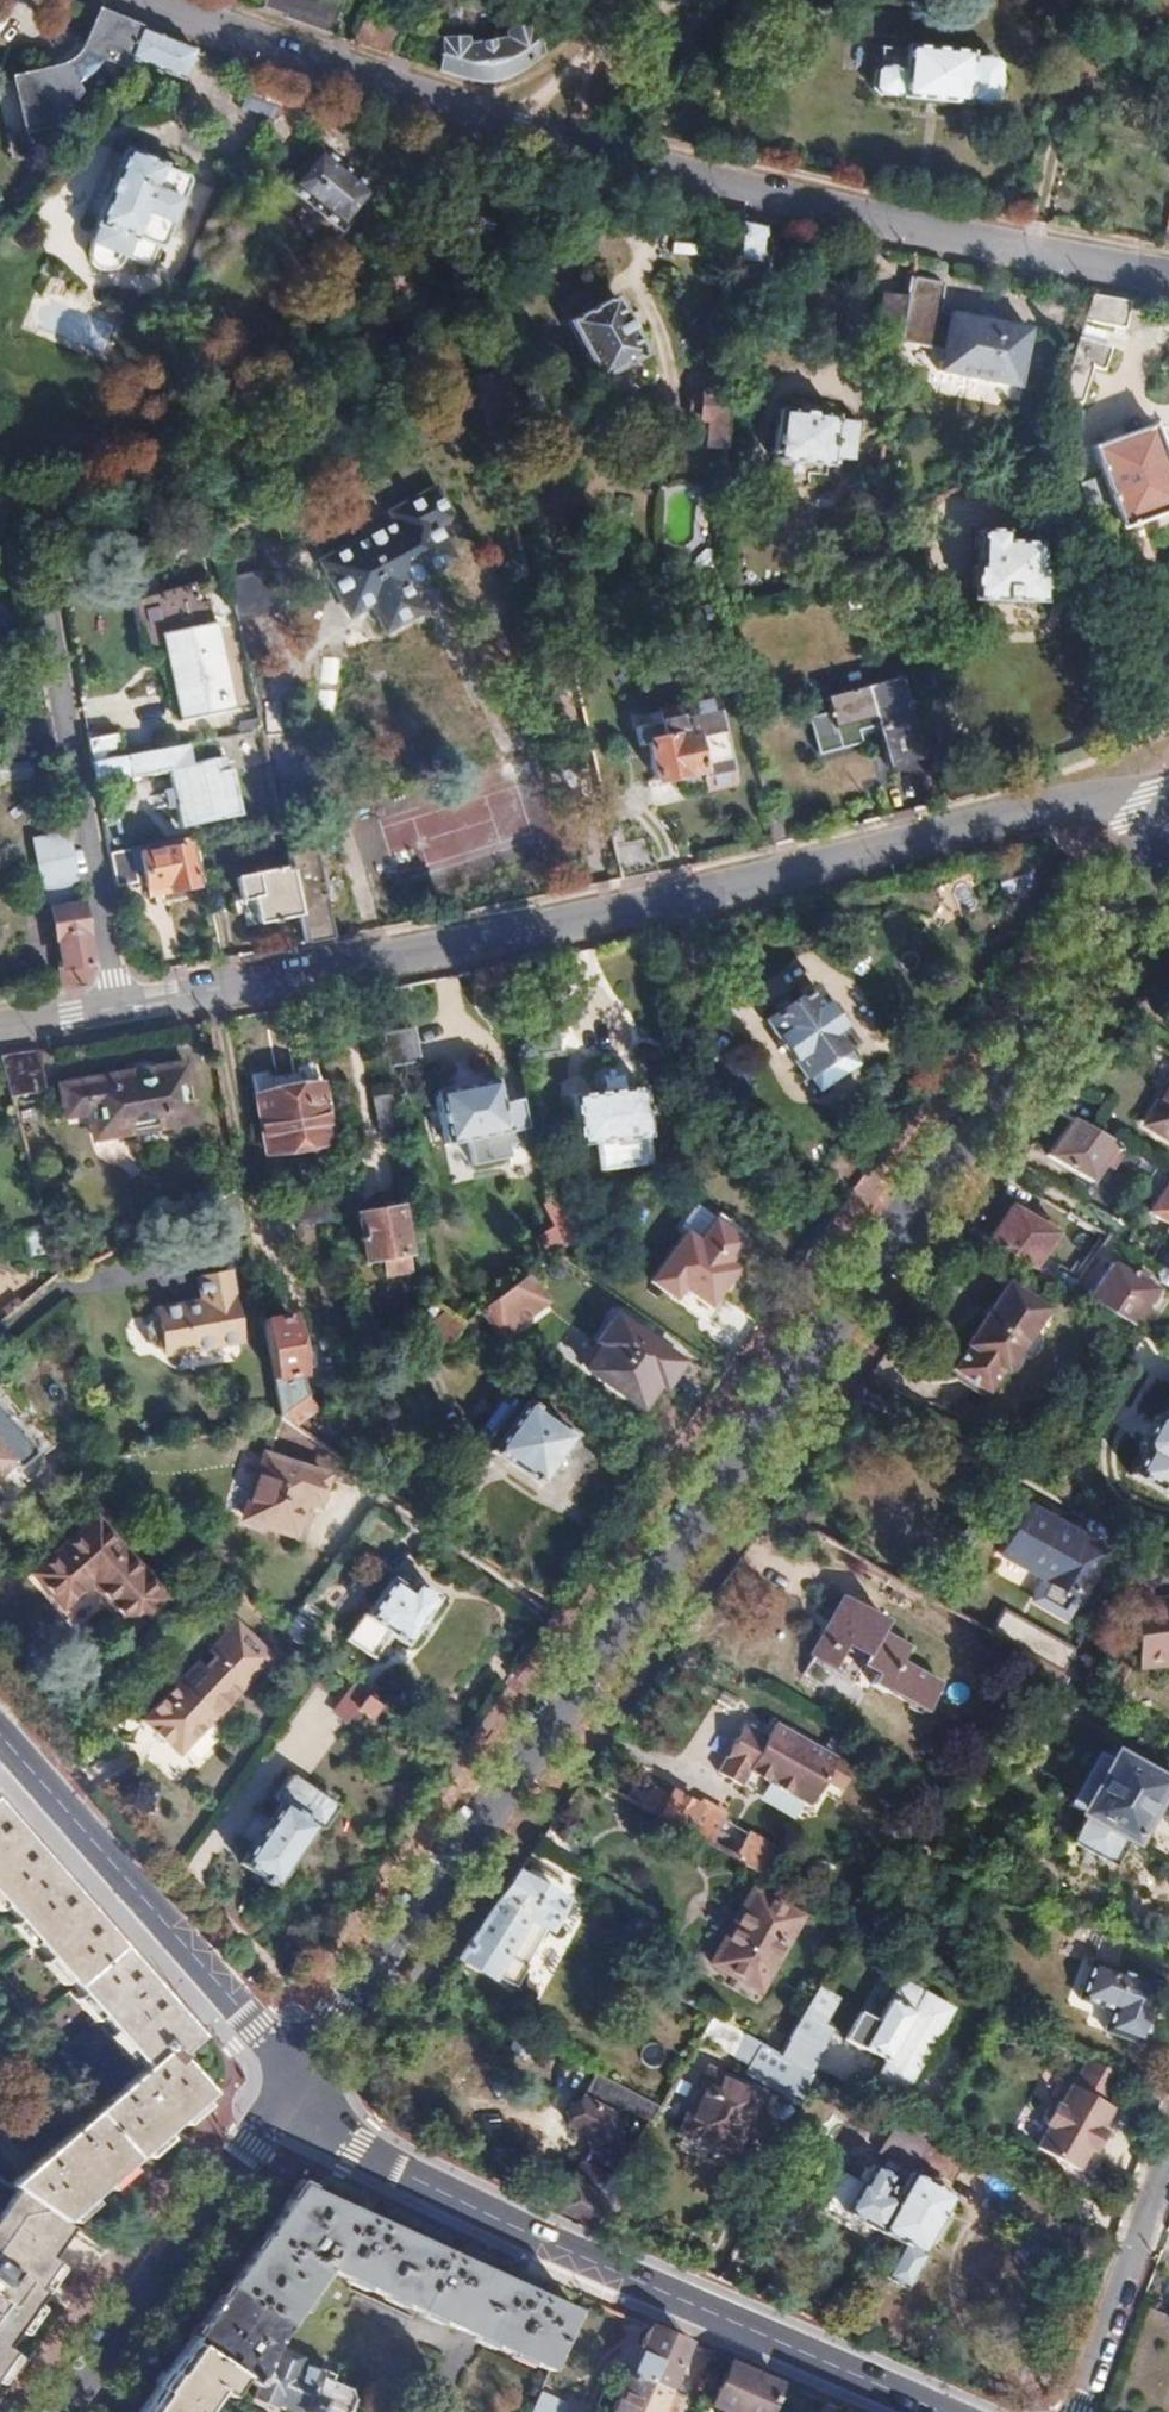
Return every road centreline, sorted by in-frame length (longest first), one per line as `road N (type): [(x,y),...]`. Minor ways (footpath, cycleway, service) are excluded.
road 1 (tertiary): [(296,2092),(1168,858)]
road 2 (residential): [(1168,794),(1034,808),(565,925),(123,1011)]
road 3 (residential): [(141,0),(291,61),(833,220),(1168,277)]
road 4 (secondary): [(296,2092),(361,2148),(468,2211),(948,2411)]
road 5 (secondary): [(0,1733),(264,2033),(296,2092)]
road 6 (residential): [(123,1011),(53,598)]
road 7 (residential): [(73,2411),(296,2092)]
road 8 (residential): [(1168,2169),(1082,2411)]
road 9 (residential): [(123,1011),(0,1028)]

